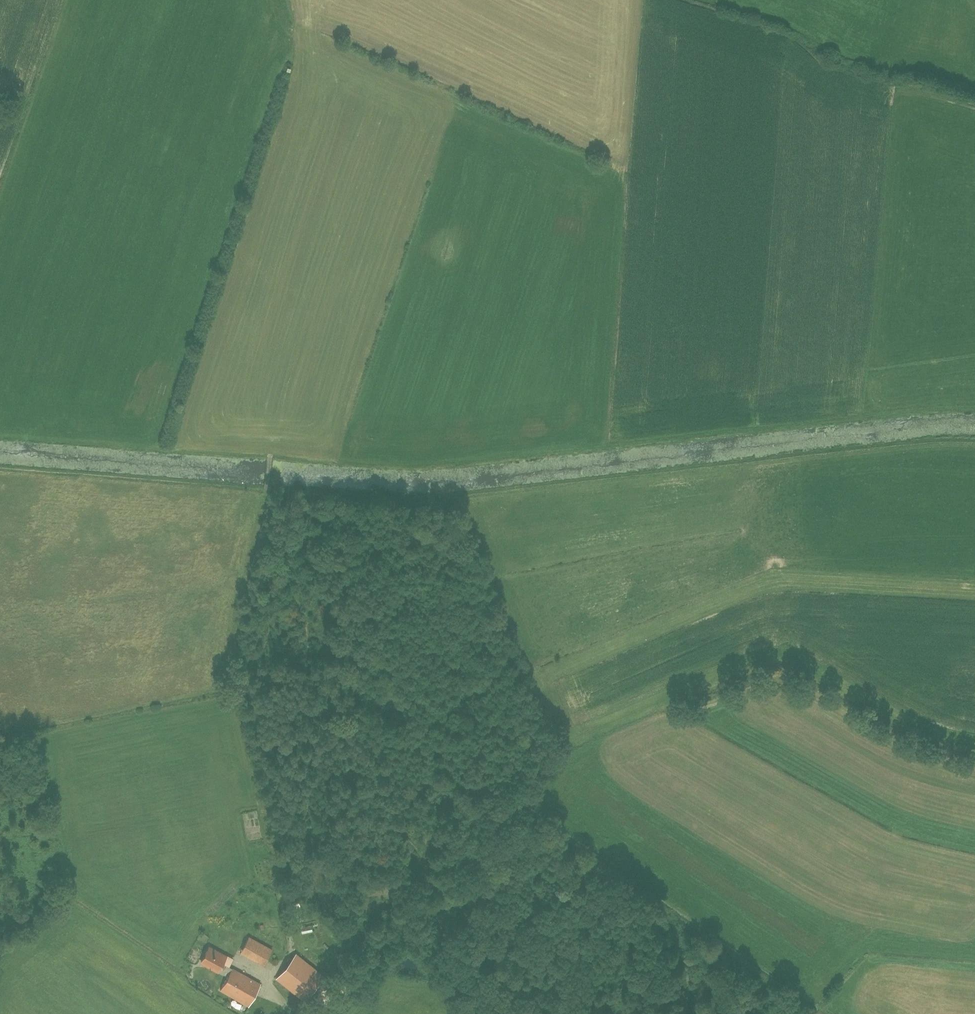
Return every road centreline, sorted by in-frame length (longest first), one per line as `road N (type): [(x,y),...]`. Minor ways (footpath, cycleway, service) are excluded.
road 1 (track): [(974,410),(404,464),(0,433)]
road 2 (track): [(672,8),(769,38),(852,83),(974,108)]

